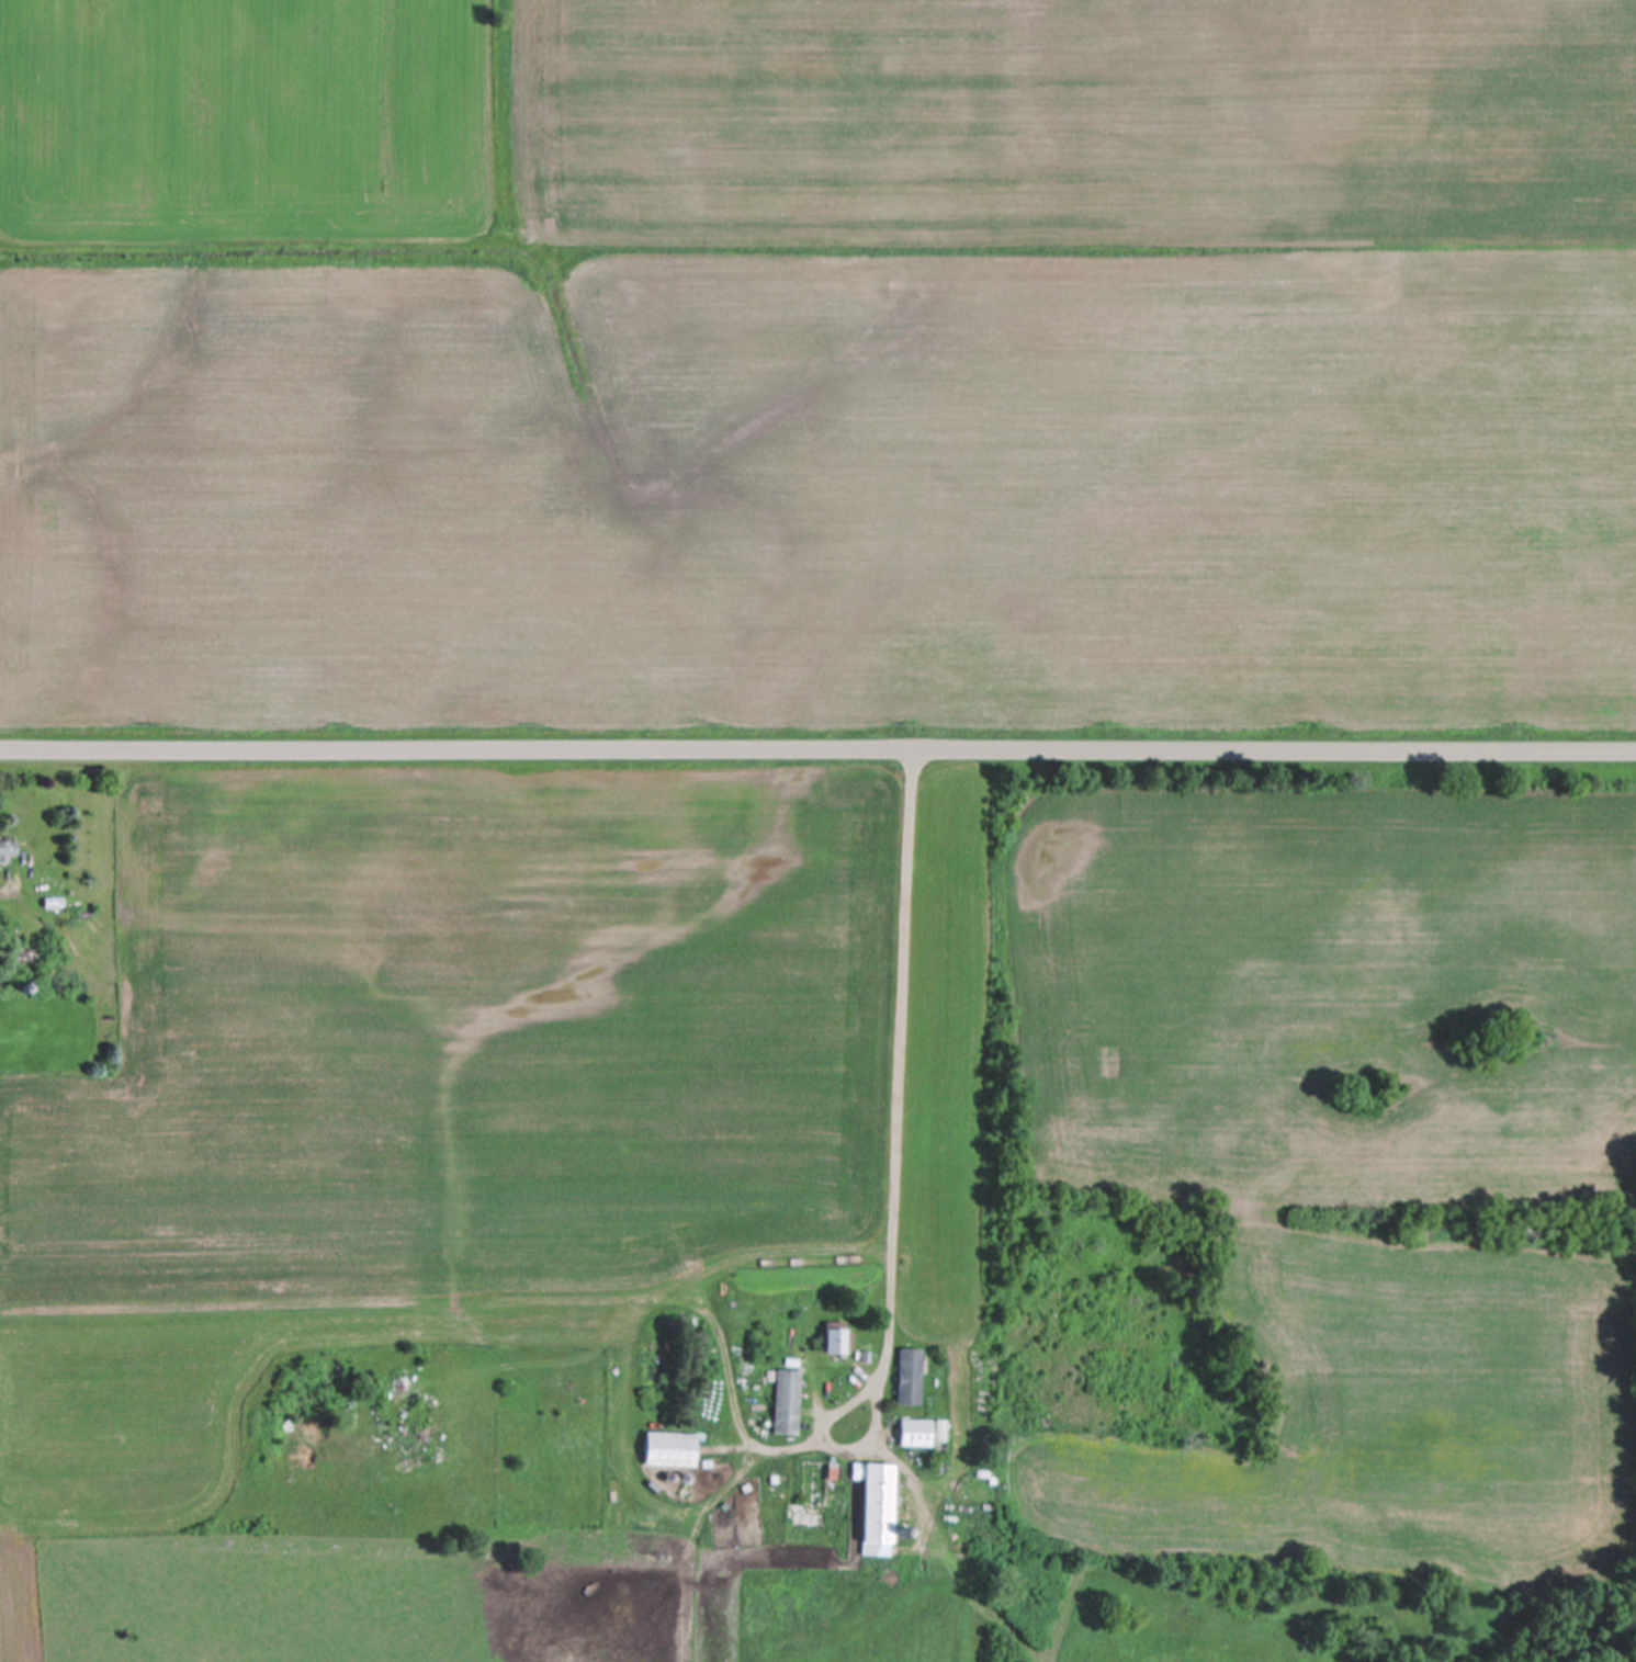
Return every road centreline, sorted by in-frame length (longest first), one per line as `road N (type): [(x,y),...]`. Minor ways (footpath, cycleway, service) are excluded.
road 1 (tertiary): [(1635,758),(0,766)]

